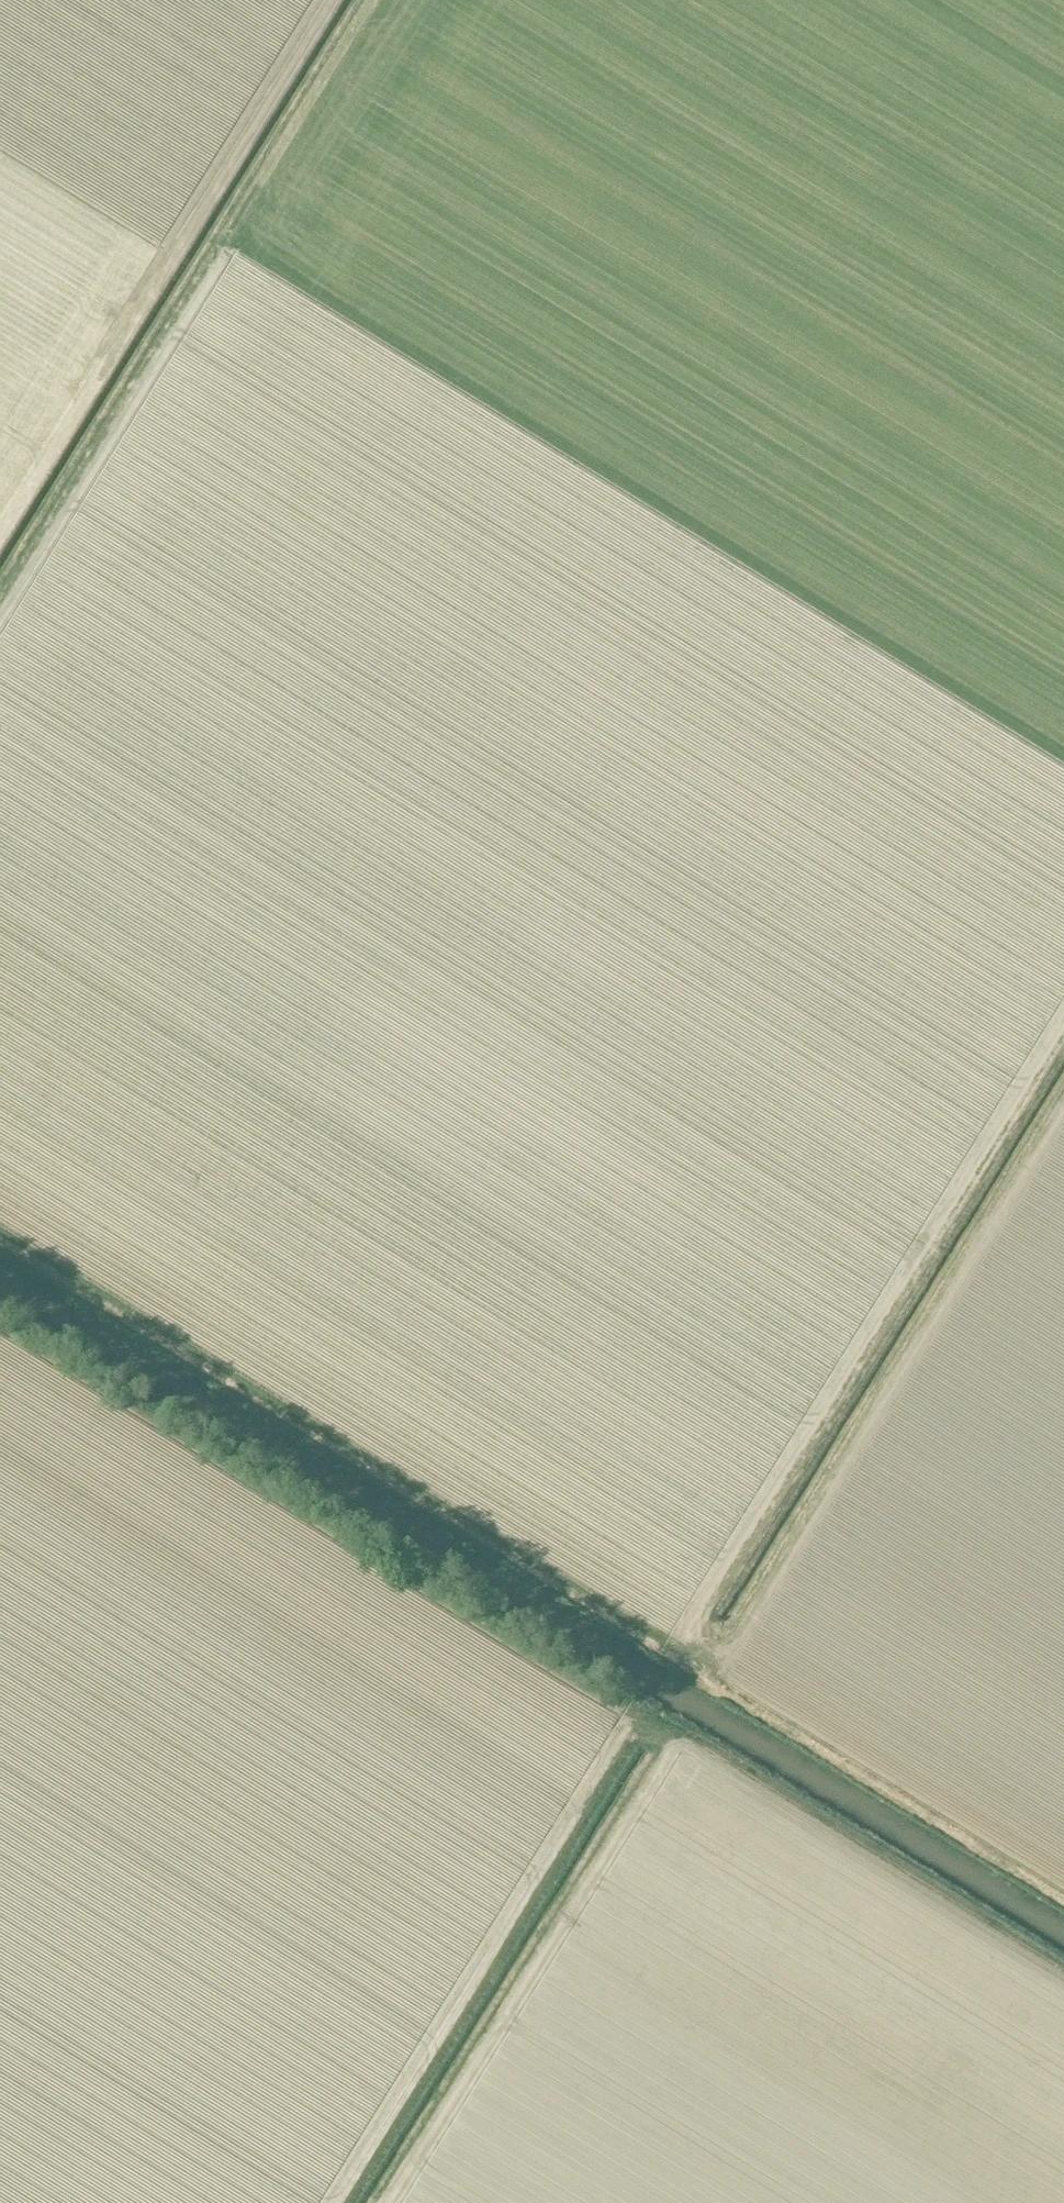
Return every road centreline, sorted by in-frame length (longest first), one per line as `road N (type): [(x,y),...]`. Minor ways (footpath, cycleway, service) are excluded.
road 1 (track): [(1063,1032),(692,1633)]

